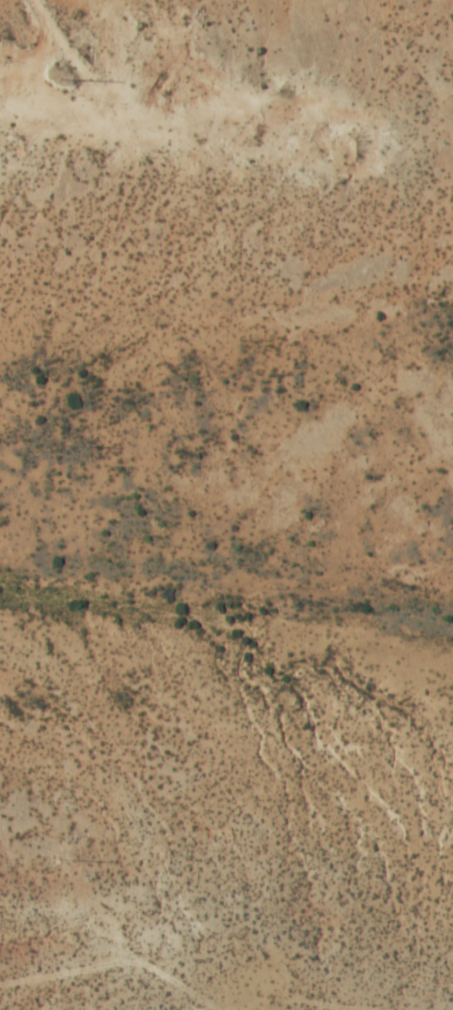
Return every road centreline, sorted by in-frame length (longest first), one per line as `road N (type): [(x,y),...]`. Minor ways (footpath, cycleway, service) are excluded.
road 1 (residential): [(238,121),(79,88),(35,0)]

